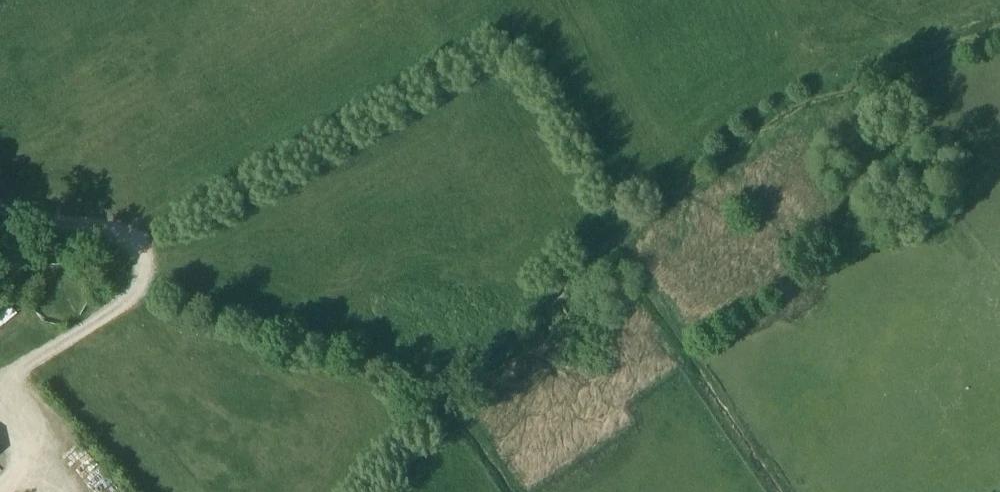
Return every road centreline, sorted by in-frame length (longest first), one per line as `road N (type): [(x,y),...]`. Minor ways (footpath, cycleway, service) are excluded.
road 1 (track): [(0,208),(137,241),(145,262),(131,299),(1,383)]

